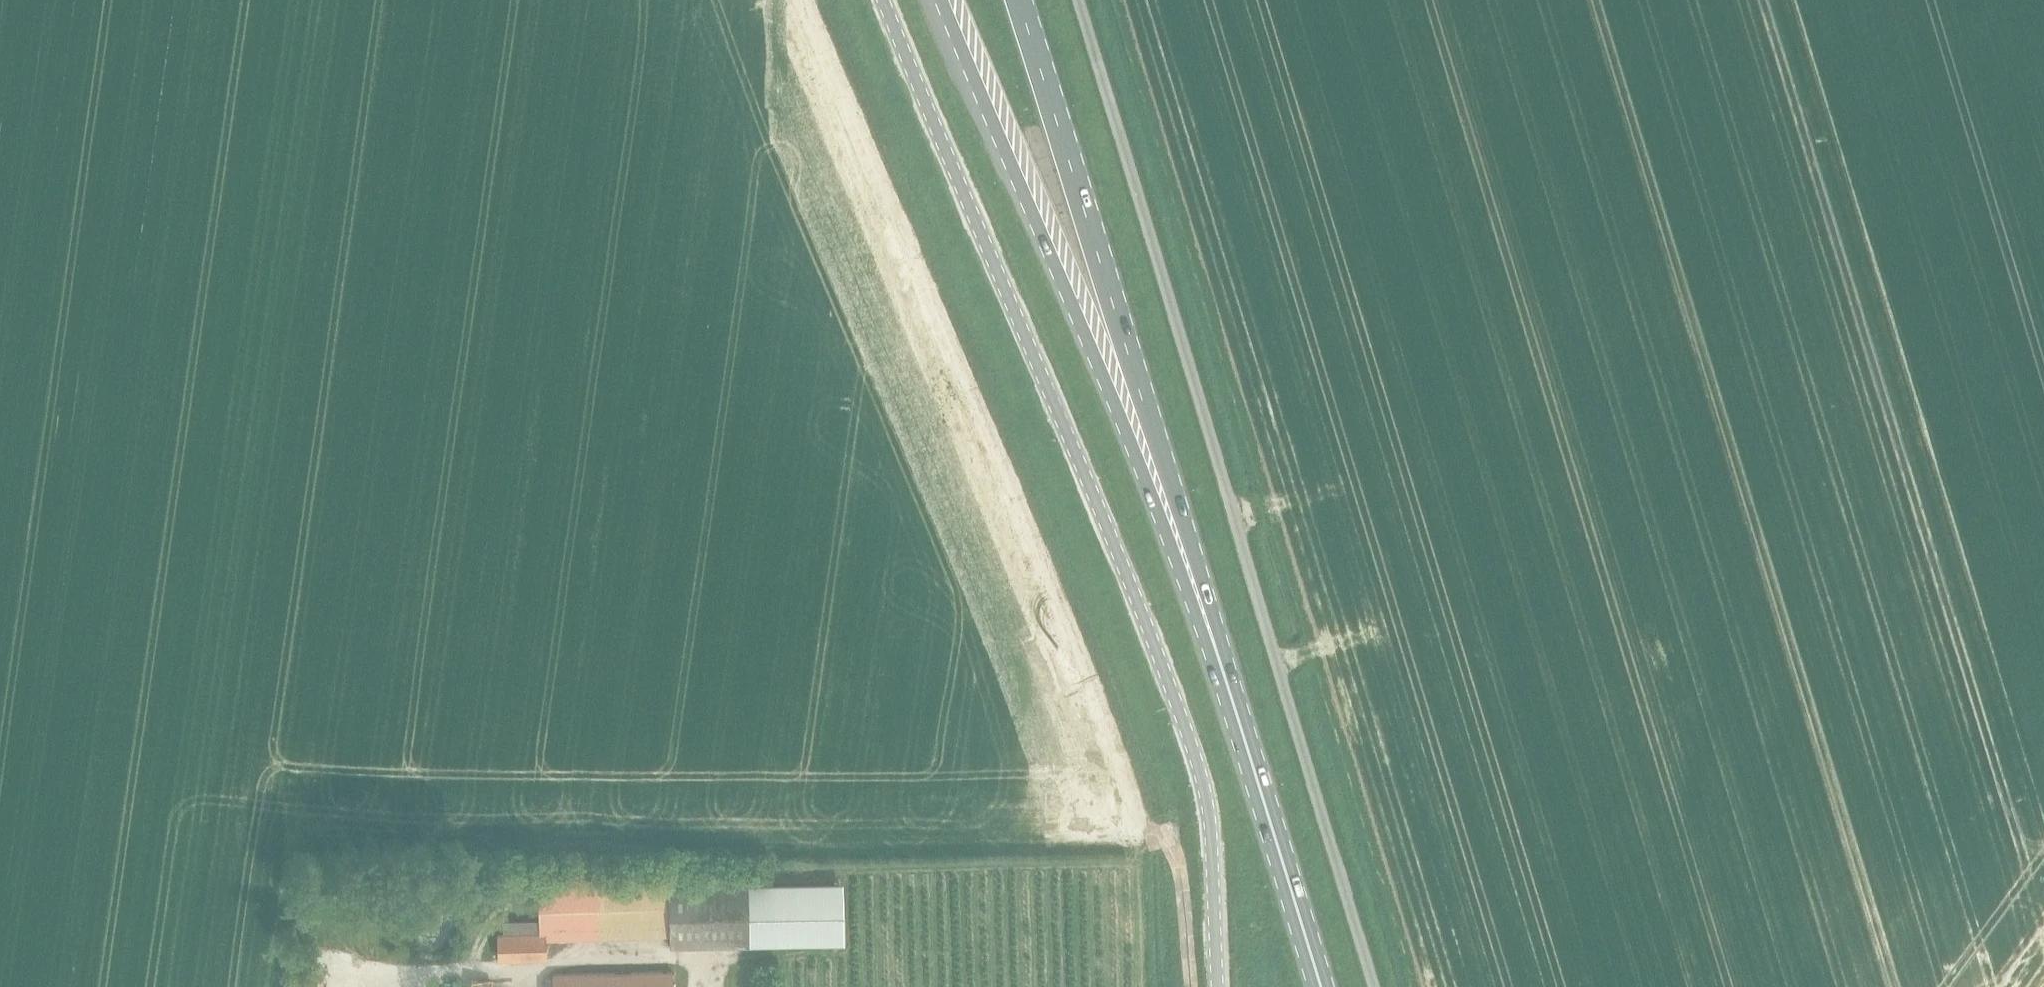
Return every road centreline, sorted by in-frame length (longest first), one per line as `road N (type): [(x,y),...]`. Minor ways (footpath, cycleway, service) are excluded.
road 1 (unclassified): [(1216,986),(1209,822),(1191,744),(883,0)]
road 2 (unclassified): [(1377,986),(1082,0)]
road 3 (primary): [(938,0),(1233,710)]
road 4 (primary): [(1233,710),(1017,0)]
road 5 (primary): [(1233,710),(1320,986)]

